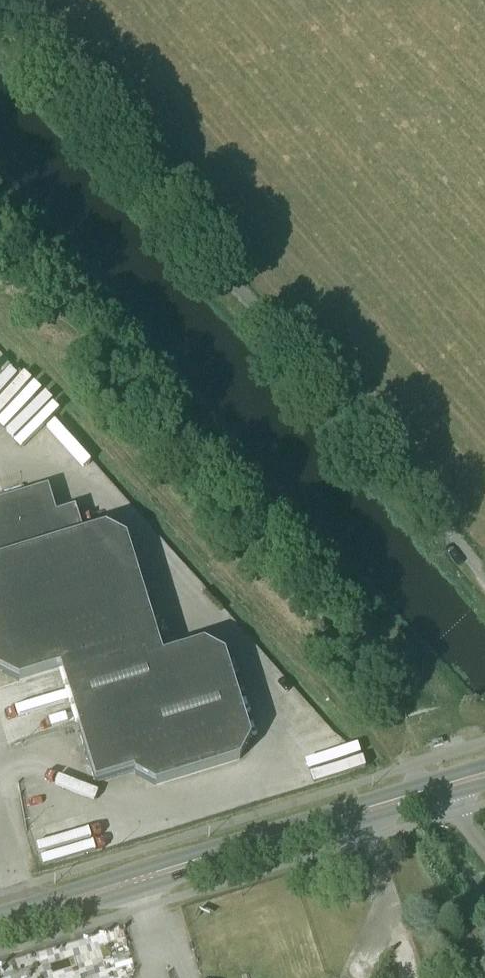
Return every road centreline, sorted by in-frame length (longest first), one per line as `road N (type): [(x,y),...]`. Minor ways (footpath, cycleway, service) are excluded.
road 1 (primary): [(22,917),(435,790)]

